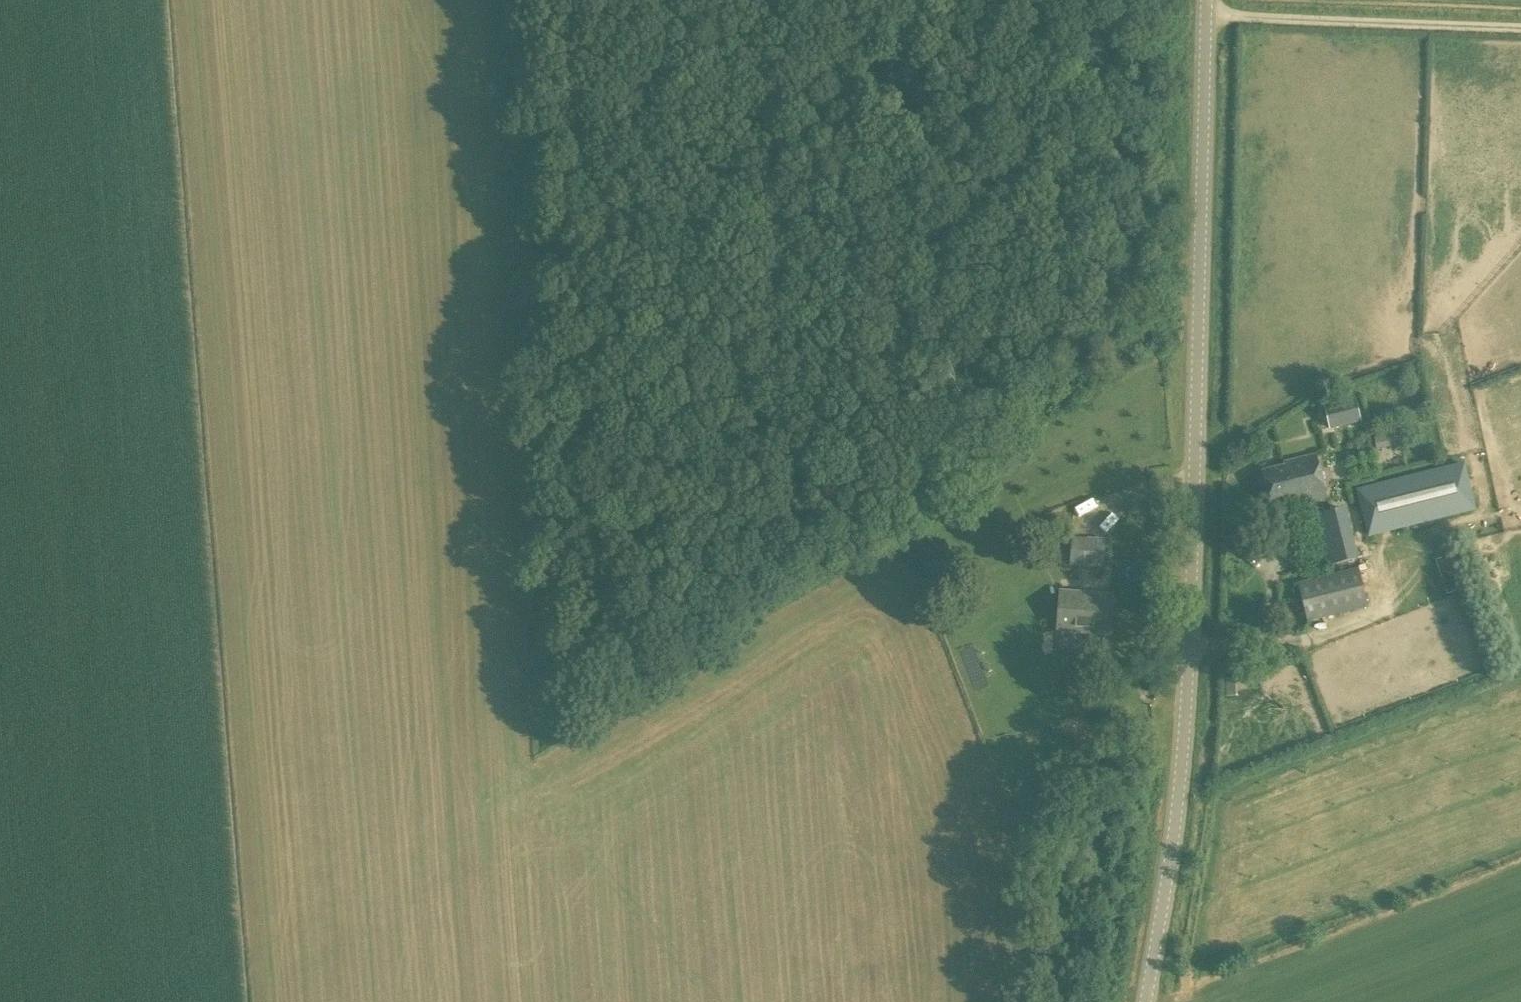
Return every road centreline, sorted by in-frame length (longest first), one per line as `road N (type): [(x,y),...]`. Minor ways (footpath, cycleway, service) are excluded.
road 1 (tertiary): [(1147,1001),(1190,652),(1205,0)]

